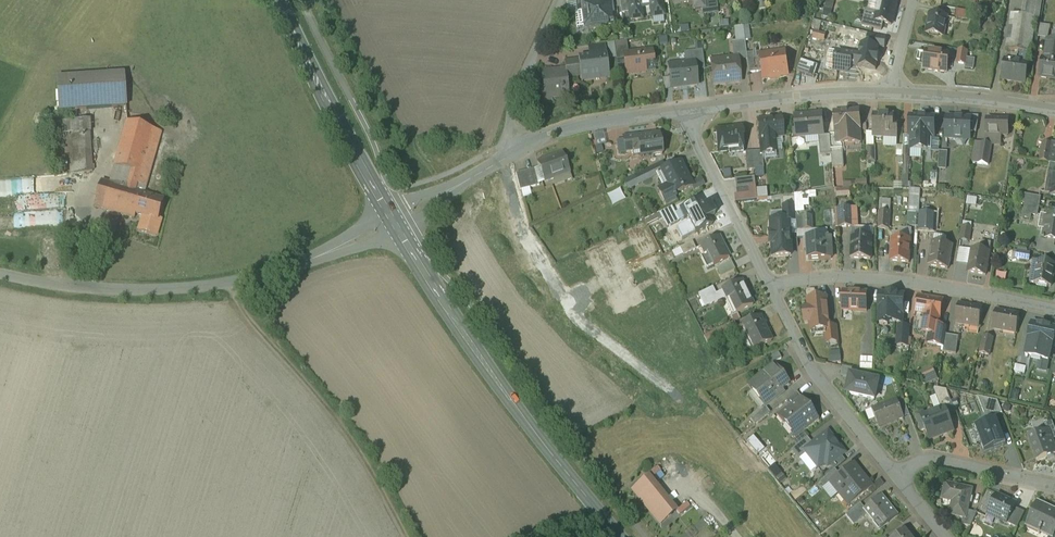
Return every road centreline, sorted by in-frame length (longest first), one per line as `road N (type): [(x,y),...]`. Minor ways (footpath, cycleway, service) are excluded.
road 1 (unclassified): [(0,273),(83,287),(177,288),(284,269),(394,225)]
road 2 (secondary): [(619,536),(519,413),(394,225)]
road 3 (track): [(231,282),(240,310),(326,413),(404,536)]
road 4 (residential): [(769,285),(875,280),(1054,312)]
road 5 (residential): [(769,285),(823,387),(895,475)]
road 6 (residential): [(682,110),(888,92)]
road 7 (residential): [(682,110),(769,285)]
road 8 (residential): [(503,158),(523,235),(575,319)]
road 9 (residential): [(513,152),(551,133),(682,110)]
road 10 (residential): [(888,92),(1054,110)]
road 11 (residential): [(895,475),(932,461),(1054,486)]
road 12 (residential): [(513,152),(512,109),(560,0)]
road 13 (residential): [(394,225),(503,158)]
road 14 (secondary): [(333,113),(394,225)]
road 15 (secondary): [(333,113),(279,0)]

